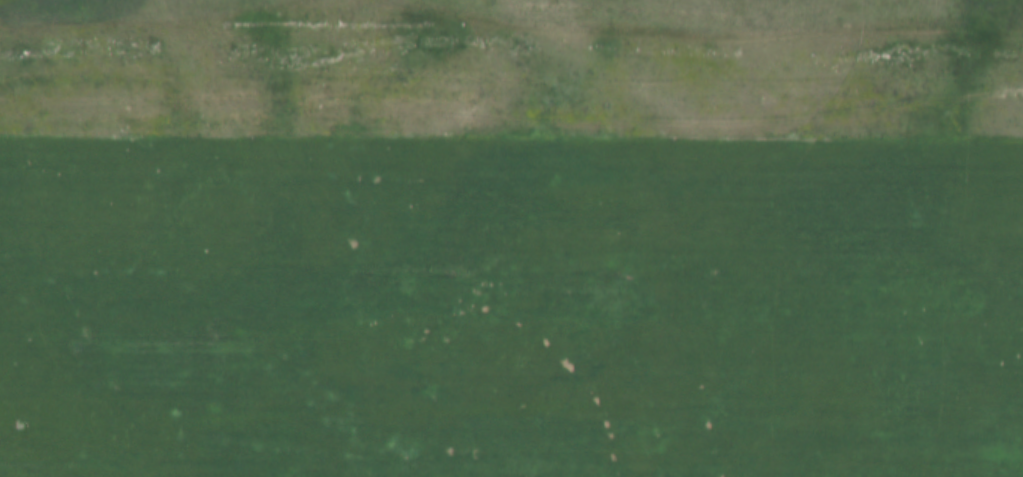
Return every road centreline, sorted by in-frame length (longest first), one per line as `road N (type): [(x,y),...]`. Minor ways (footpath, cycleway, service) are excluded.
road 1 (residential): [(1022,91),(751,122),(540,119),(321,96),(0,103)]

